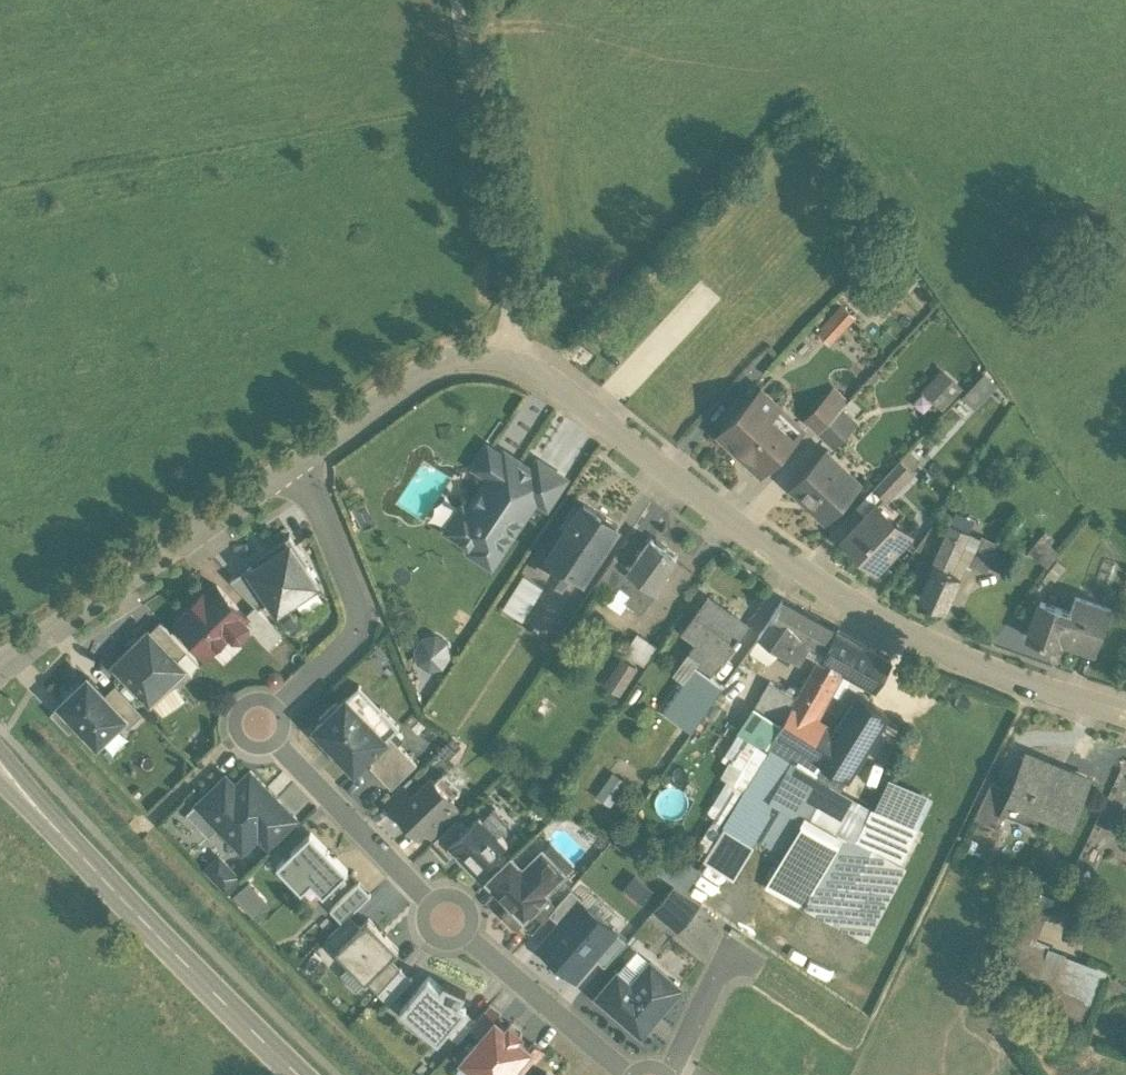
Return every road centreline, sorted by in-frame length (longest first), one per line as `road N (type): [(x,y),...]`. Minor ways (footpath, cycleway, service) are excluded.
road 1 (residential): [(1125,717),(932,645),(846,594),(510,356),(458,357),(427,369),(297,463)]
road 2 (tertiary): [(297,1074),(0,766)]
road 3 (residential): [(297,463),(0,673)]
road 4 (track): [(510,356),(512,302),(457,0)]
road 5 (residential): [(297,463),(360,622),(275,710)]
road 6 (residential): [(269,742),(429,903)]
road 7 (residential): [(464,936),(618,1074)]
road 8 (residential): [(664,1073),(730,950)]

